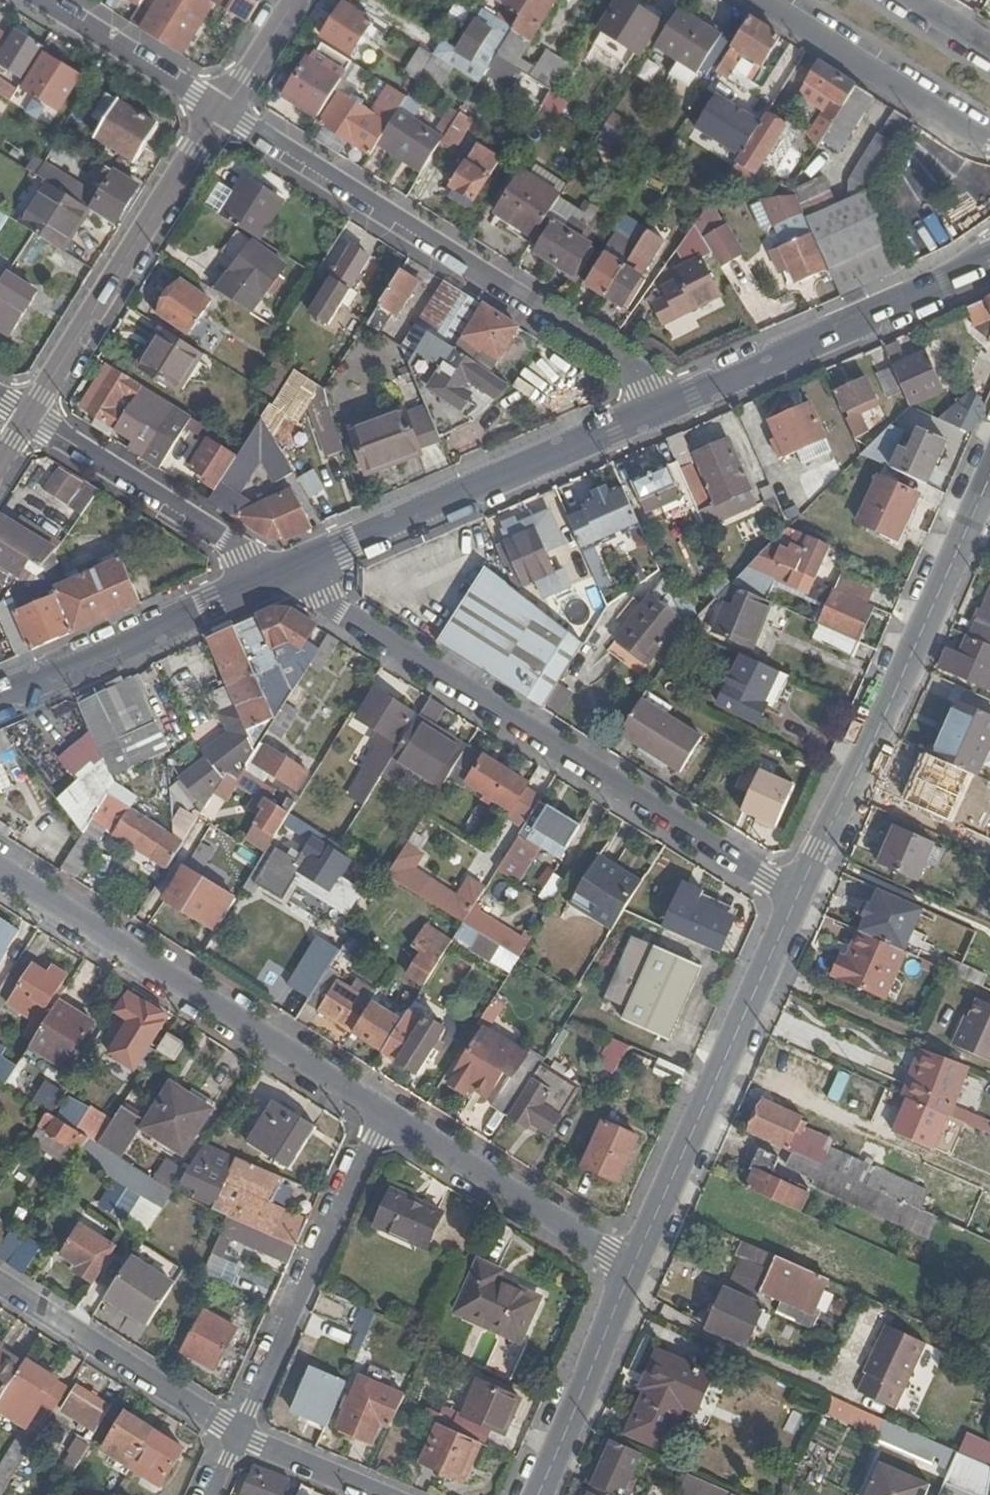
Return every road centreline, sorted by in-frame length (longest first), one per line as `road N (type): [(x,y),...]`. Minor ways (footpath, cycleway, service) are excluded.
road 1 (residential): [(281,572),(795,900)]
road 2 (residential): [(224,109),(675,404)]
road 3 (tertiary): [(795,900),(989,472)]
road 4 (residential): [(0,869),(384,1113)]
road 5 (secondary): [(675,404),(281,572)]
road 6 (tertiary): [(634,1269),(795,900)]
road 7 (residential): [(224,109),(29,416)]
road 8 (residential): [(239,1436),(384,1113)]
road 9 (secondary): [(989,264),(675,404)]
road 10 (secondary): [(281,572),(0,696)]
road 11 (residential): [(29,416),(281,572)]
road 12 (residential): [(384,1113),(634,1269)]
road 13 (residential): [(0,1284),(239,1436)]
road 14 (residential): [(761,0),(989,141)]
road 15 (tertiary): [(537,1494),(634,1269)]
road 16 (residential): [(48,0),(224,109)]
road 17 (residential): [(239,1436),(379,1494)]
road 18 (residential): [(292,0),(224,109)]

